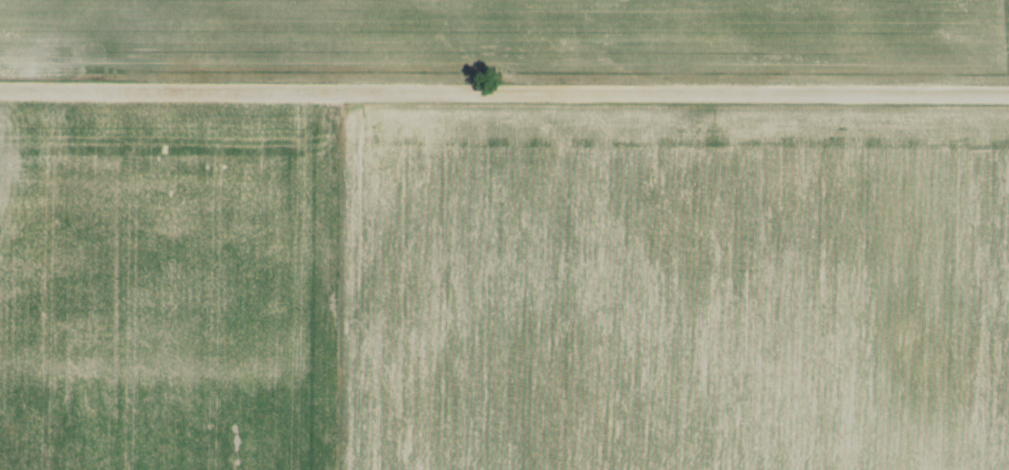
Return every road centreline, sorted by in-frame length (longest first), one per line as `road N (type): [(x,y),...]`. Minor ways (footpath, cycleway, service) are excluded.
road 1 (residential): [(1008,93),(0,91)]

